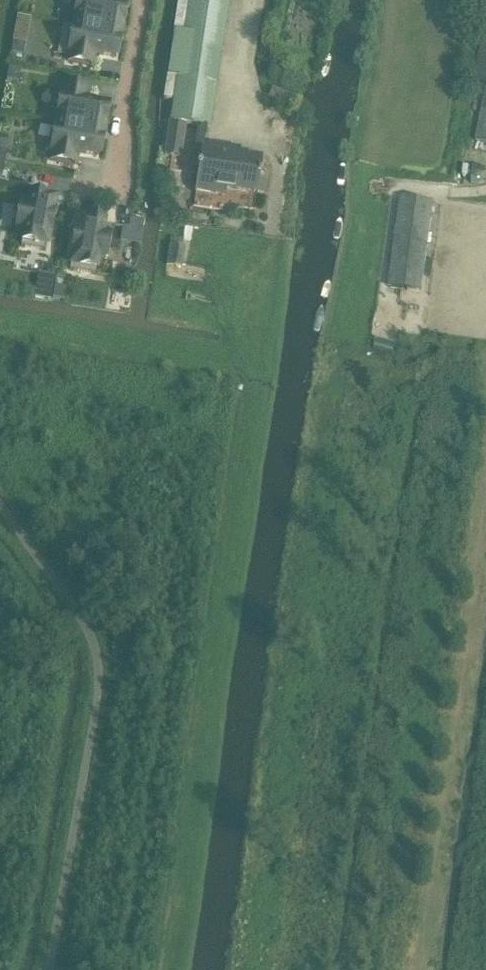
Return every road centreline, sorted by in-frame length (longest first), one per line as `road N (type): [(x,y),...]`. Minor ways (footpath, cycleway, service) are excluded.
road 1 (residential): [(141,0),(114,179)]

